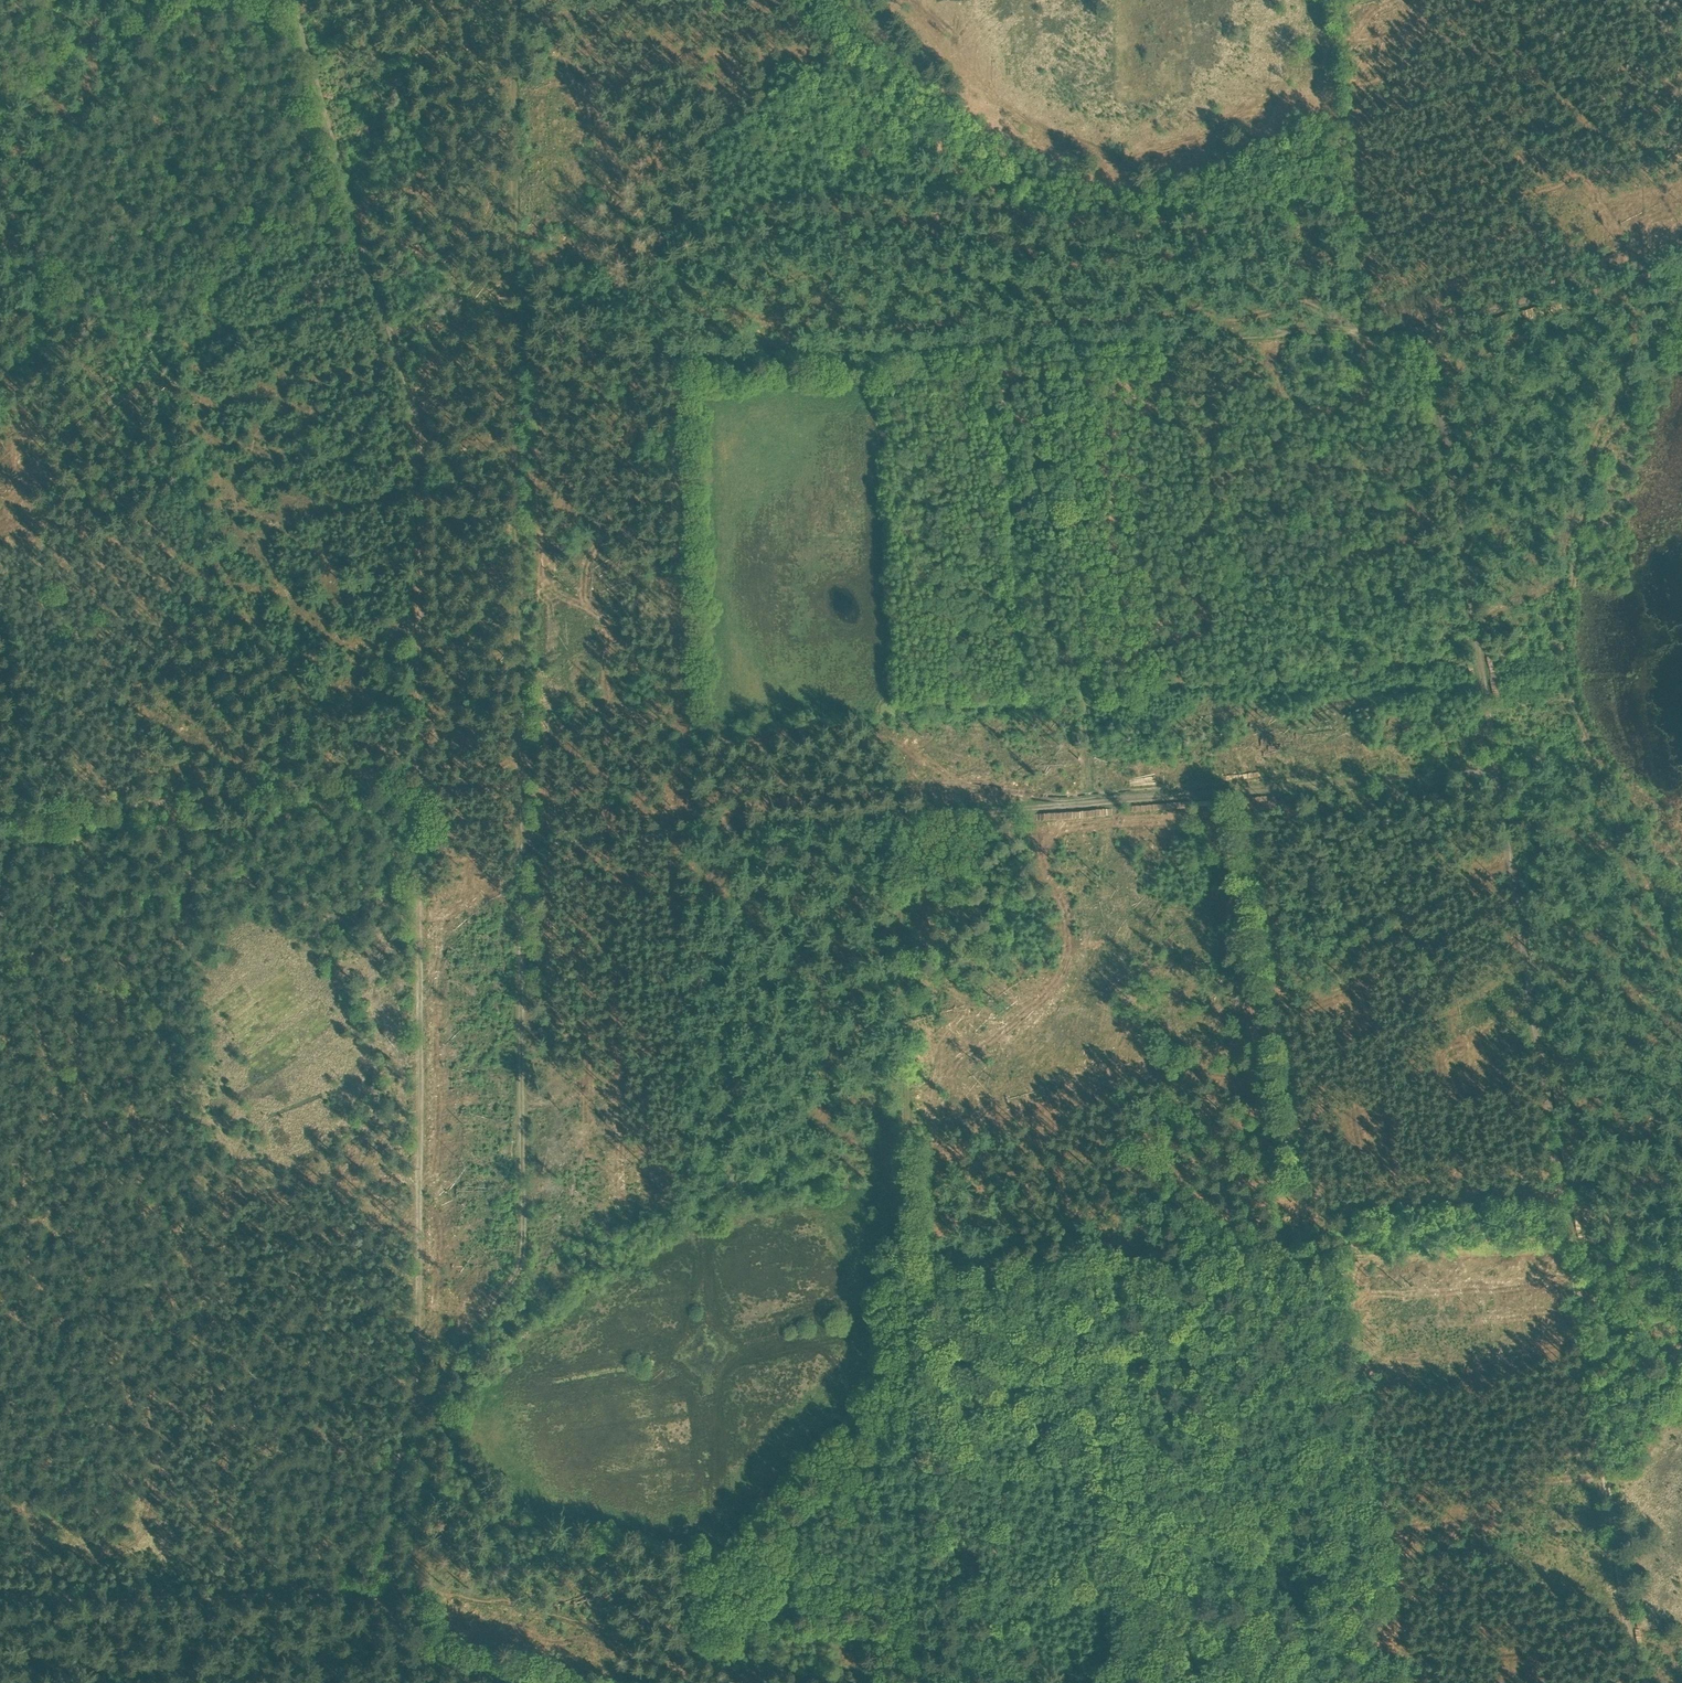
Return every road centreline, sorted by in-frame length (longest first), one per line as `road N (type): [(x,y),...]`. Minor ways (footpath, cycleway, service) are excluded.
road 1 (track): [(519,843),(1490,769)]
road 2 (track): [(1681,354),(1595,474),(1572,651),(1590,747),(1627,842),(1681,931)]

